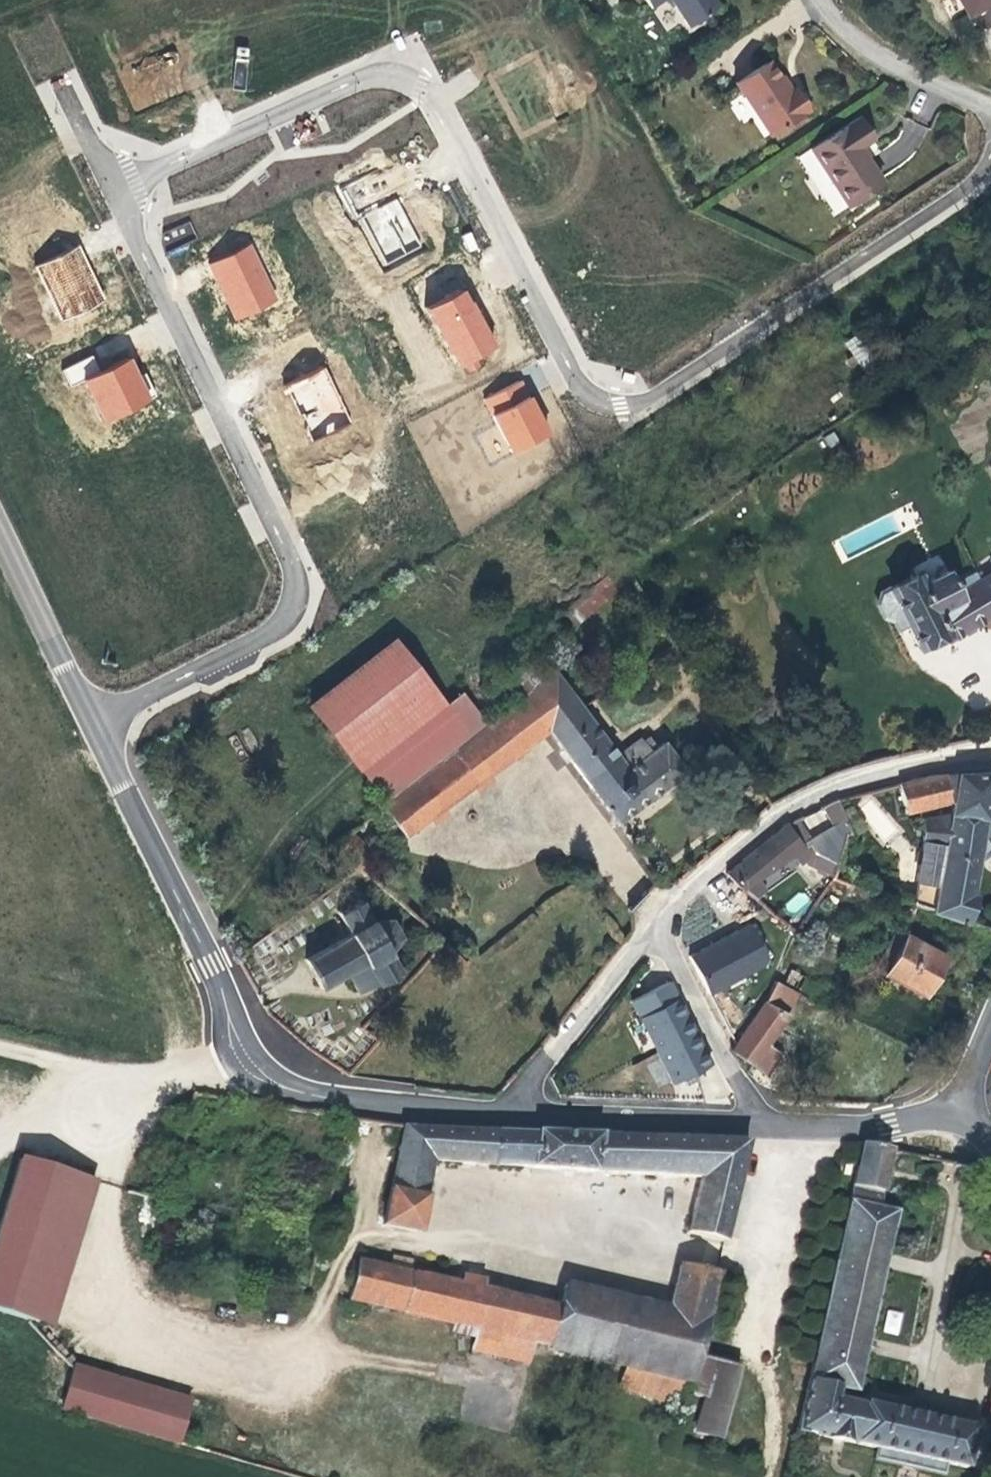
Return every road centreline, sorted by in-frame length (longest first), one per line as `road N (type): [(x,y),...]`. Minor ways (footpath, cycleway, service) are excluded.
road 1 (residential): [(116,188),(355,80),(402,80),(434,105),(584,391),(620,407),(644,401),(960,193),(990,154)]
road 2 (residential): [(95,730),(287,622),(295,590),(280,540),(116,188)]
road 3 (tertiary): [(501,1115),(313,1095),(265,1075),(234,1034),(211,965),(95,730)]
road 4 (residential): [(990,749),(846,781),(803,800),(727,857),(662,926)]
road 5 (tertiary): [(768,1126),(501,1115)]
road 6 (track): [(0,1048),(140,1081),(247,1057)]
road 7 (residential): [(662,926),(501,1115)]
road 8 (residential): [(662,926),(768,1126)]
road 9 (tertiary): [(95,730),(0,533)]
road 10 (residential): [(990,106),(863,49),(820,0)]
road 11 (tertiary): [(955,1116),(768,1126)]
road 12 (track): [(0,1153),(49,1108),(140,1081)]
road 13 (track): [(771,1476),(776,1387),(756,1345)]

